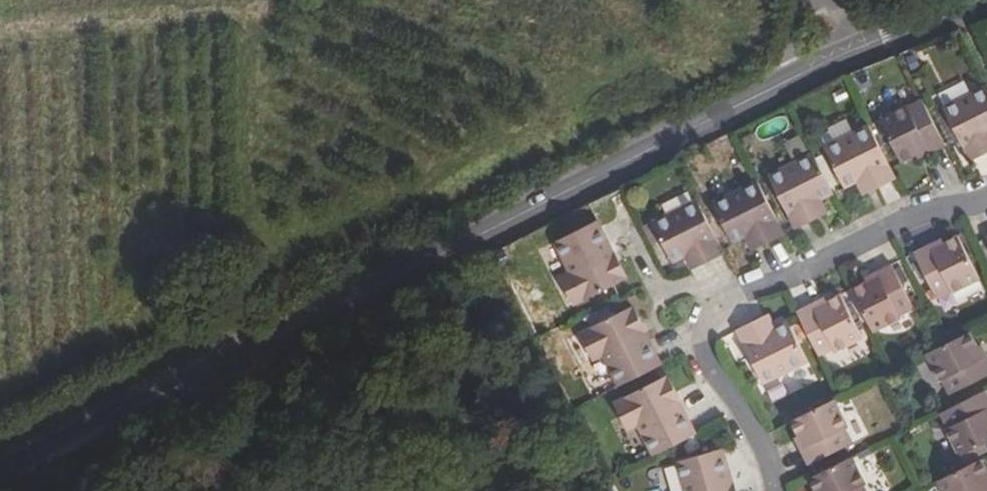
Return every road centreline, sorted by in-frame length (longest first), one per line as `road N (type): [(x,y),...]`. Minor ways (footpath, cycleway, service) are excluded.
road 1 (secondary): [(0,477),(761,94),(974,0)]
road 2 (residential): [(770,490),(750,434),(703,366),(698,332),(707,312),(910,216),(986,199)]

